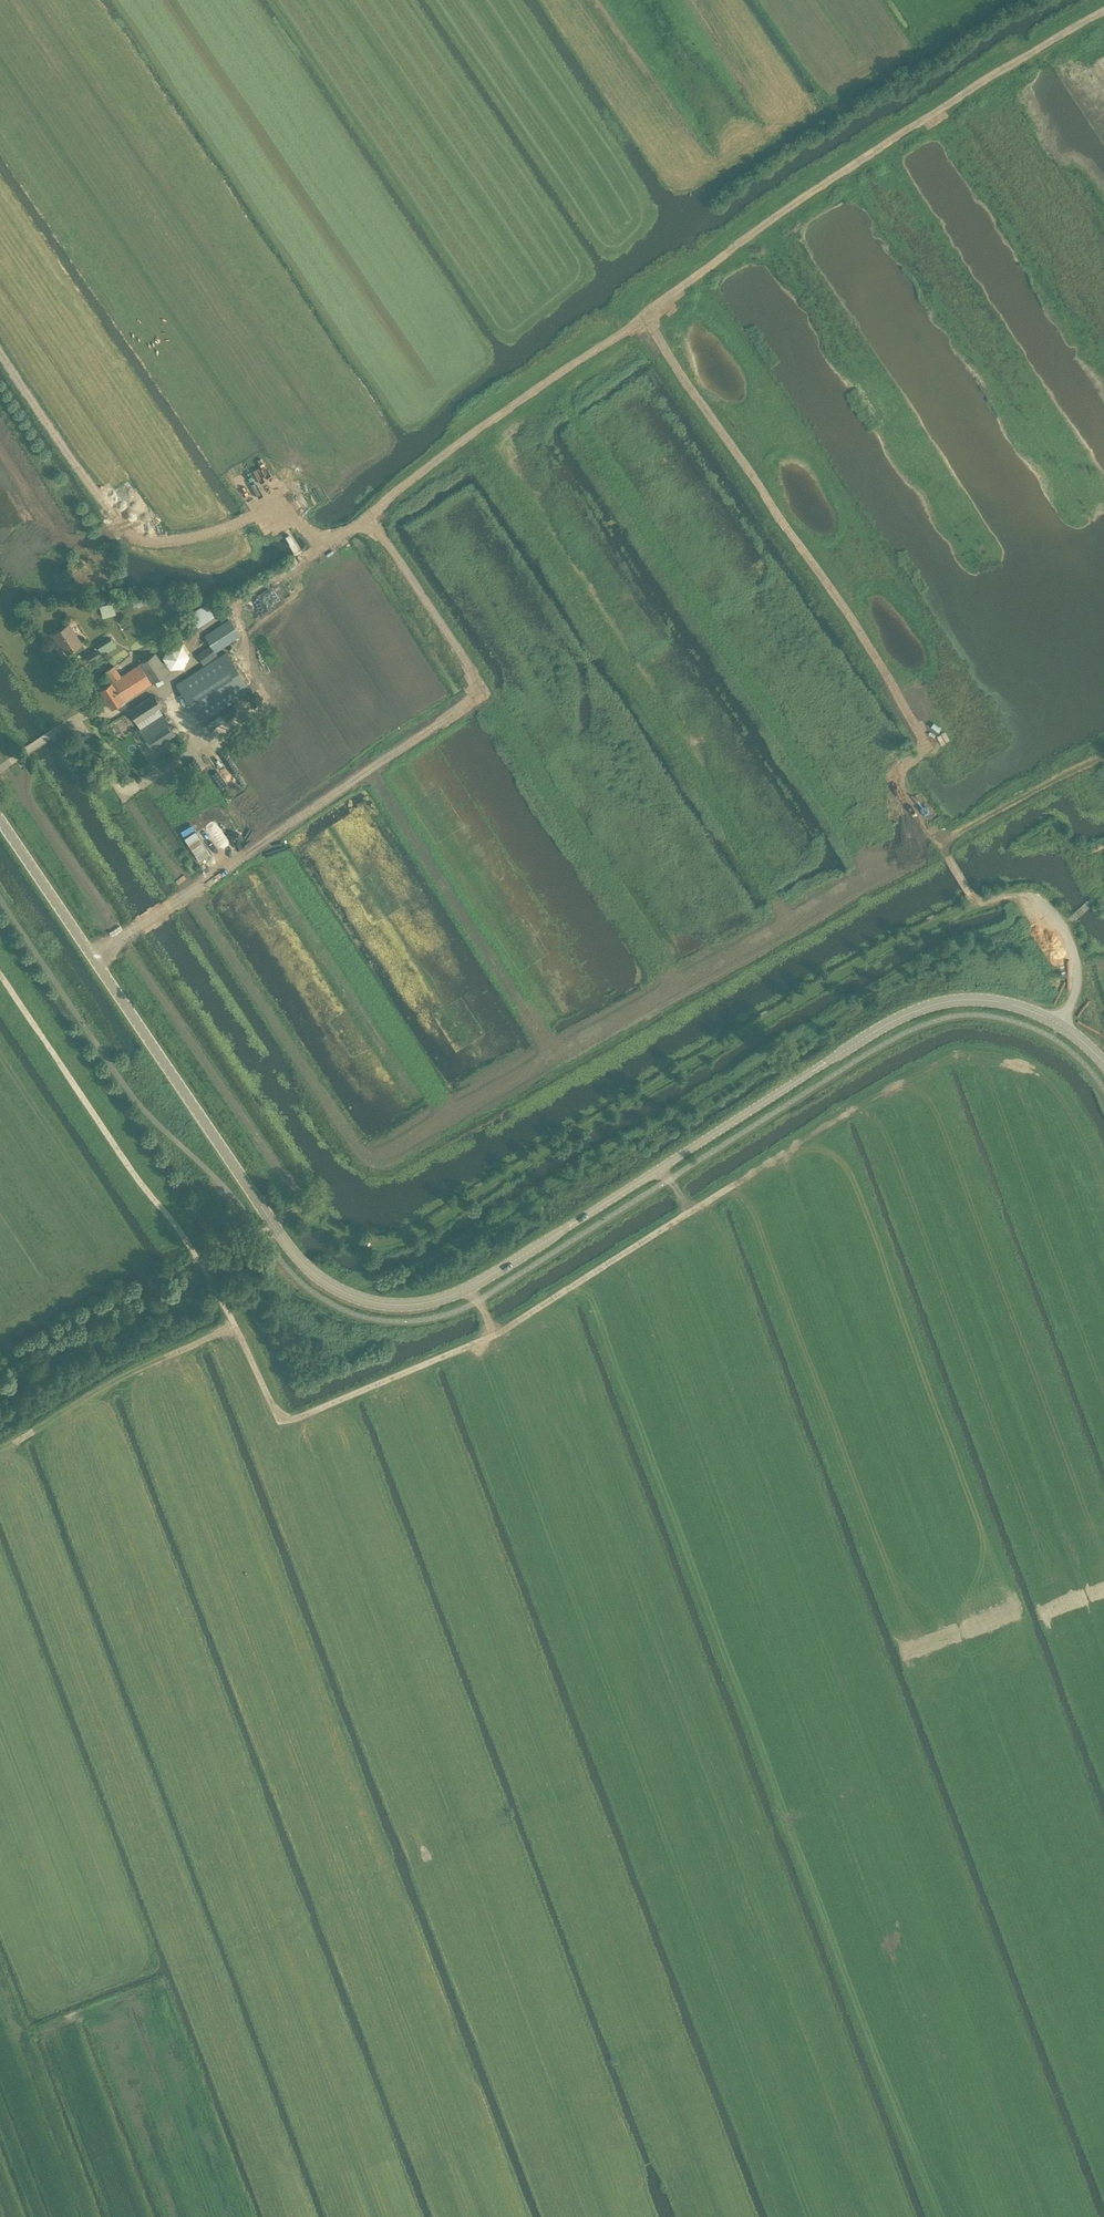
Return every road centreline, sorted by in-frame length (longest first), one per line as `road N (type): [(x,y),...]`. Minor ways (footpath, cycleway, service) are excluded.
road 1 (tertiary): [(0,818),(283,1239),(324,1282),(369,1302),(427,1302),(470,1288),(909,1014),(992,1001),(1059,1025)]
road 2 (track): [(218,1296),(275,1411),(297,1418),(488,1337),(734,1184)]
road 3 (track): [(0,974),(218,1296)]
road 4 (track): [(271,700),(126,793),(75,719)]
road 5 (track): [(233,1326),(83,1399),(15,1442)]

